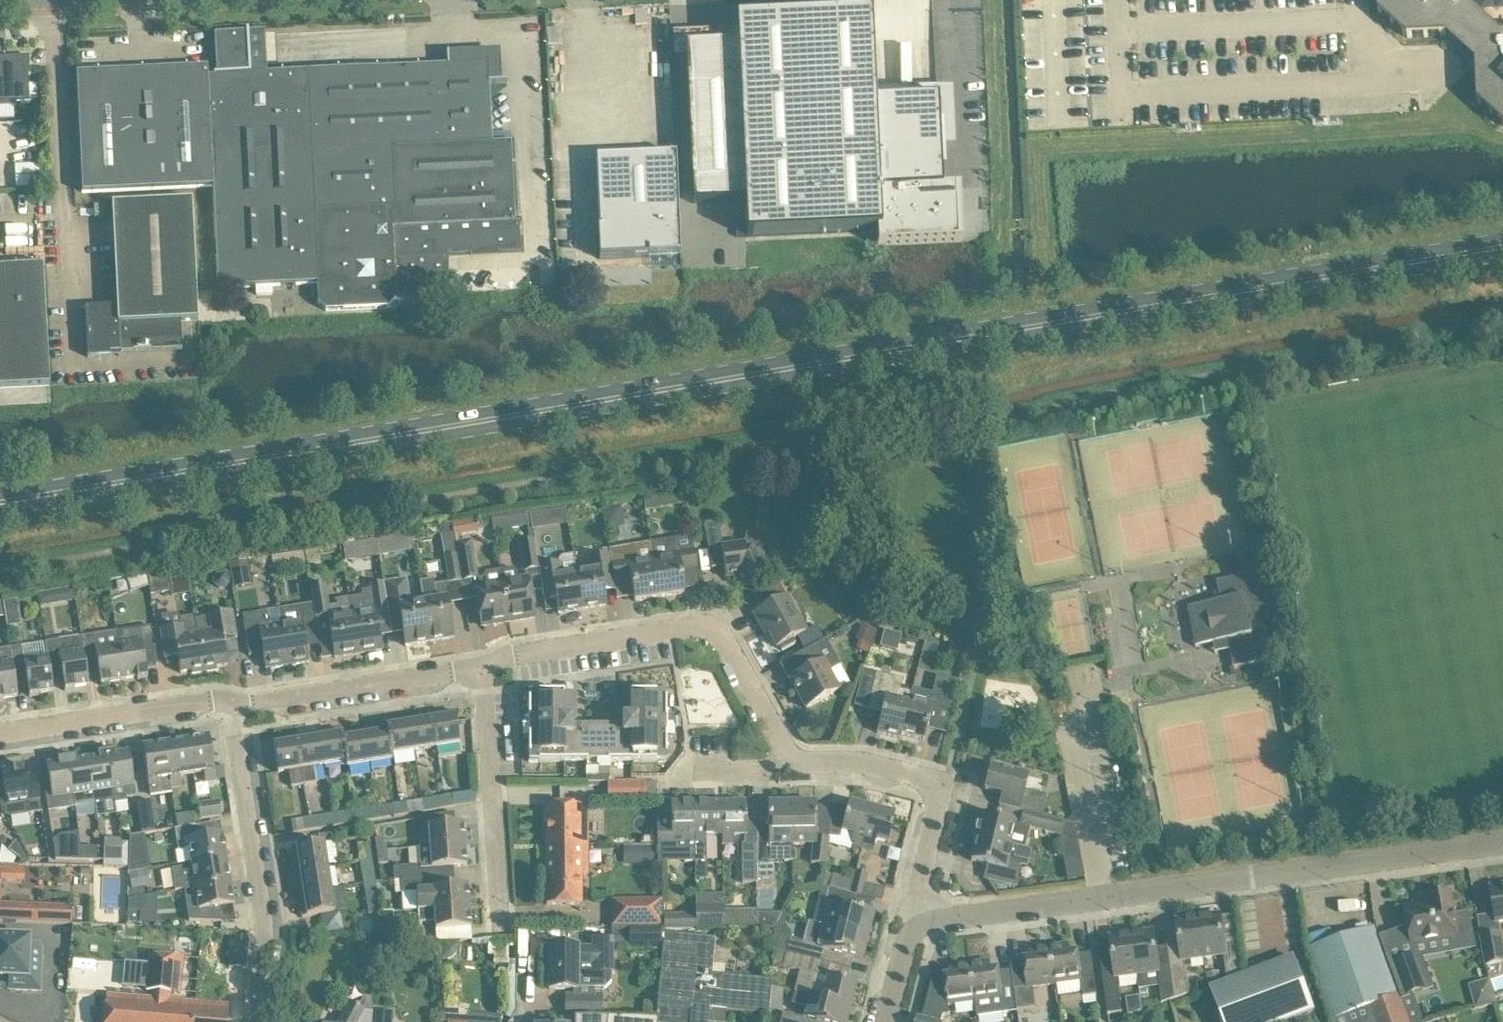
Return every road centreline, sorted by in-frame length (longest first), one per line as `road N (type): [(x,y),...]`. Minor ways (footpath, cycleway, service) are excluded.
road 1 (primary): [(0,503),(1502,246)]
road 2 (residential): [(921,923),(1502,840)]
road 3 (residential): [(790,753),(708,624),(482,664)]
road 4 (unclassified): [(76,360),(60,0)]
road 5 (residential): [(263,1021),(267,947),(232,706)]
road 6 (residential): [(921,923),(916,893),(946,785),(859,760),(790,753)]
road 7 (residential): [(500,942),(482,664)]
road 8 (residential): [(482,664),(232,706)]
road 9 (residential): [(232,706),(209,701),(0,733)]

